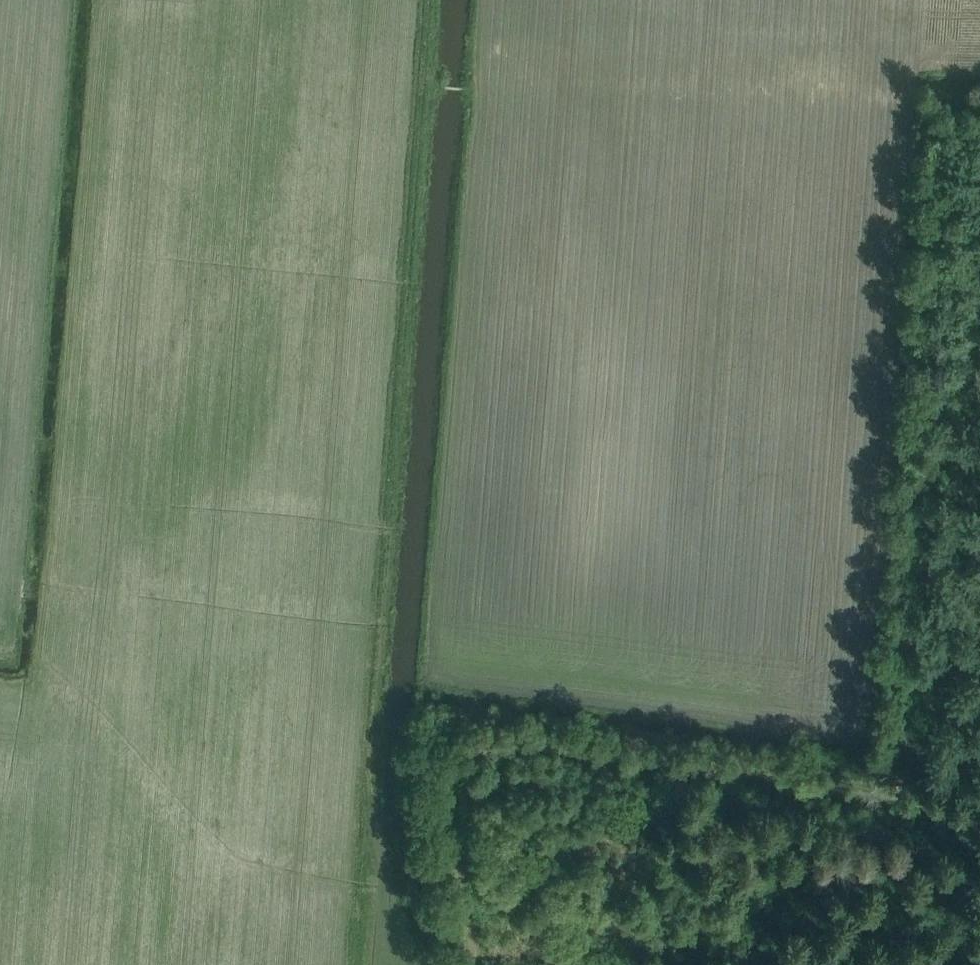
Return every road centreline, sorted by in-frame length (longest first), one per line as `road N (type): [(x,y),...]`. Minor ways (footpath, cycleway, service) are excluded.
road 1 (track): [(469,964),(436,793),(452,747),(483,735),(906,789),(979,834)]

